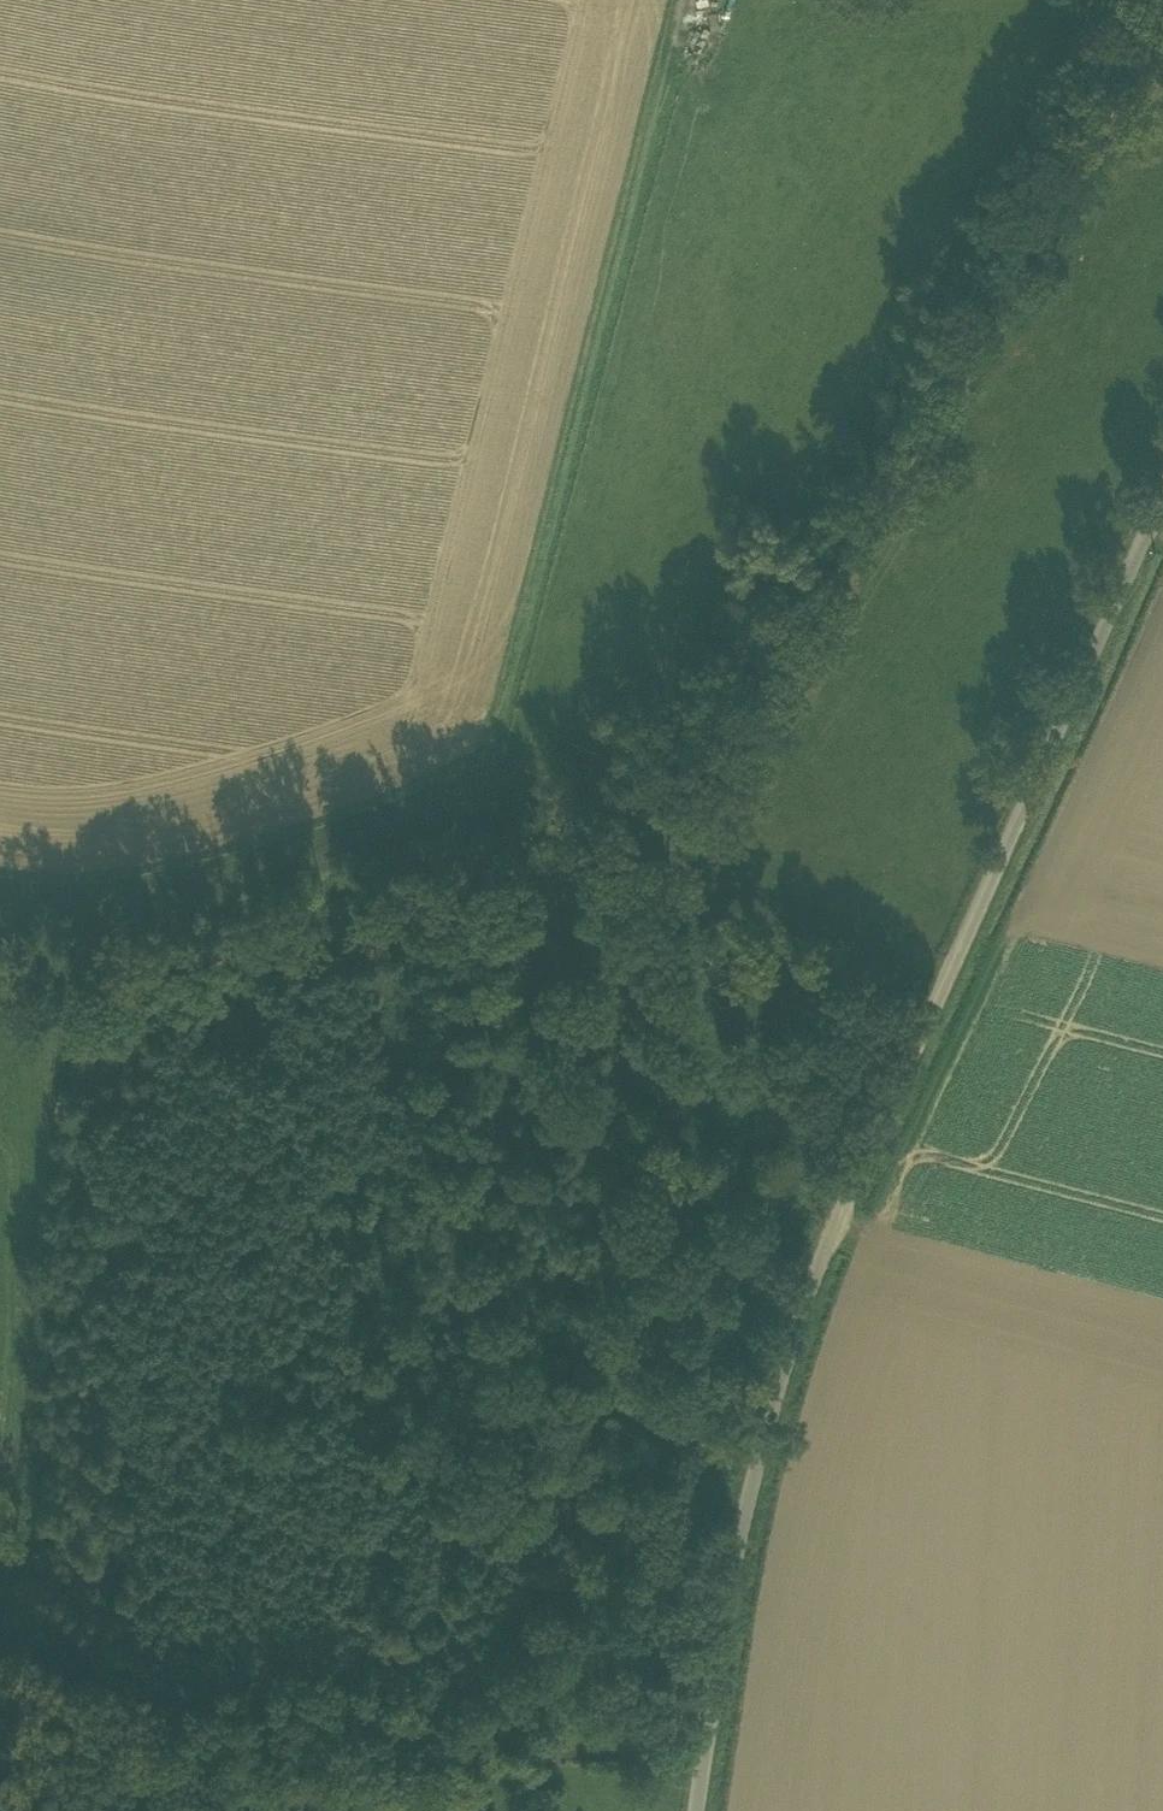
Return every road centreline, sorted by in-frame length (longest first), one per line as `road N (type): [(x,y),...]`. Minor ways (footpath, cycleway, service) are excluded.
road 1 (track): [(0,1014),(674,839),(1162,29)]
road 2 (residential): [(700,1810),(797,1307),(1162,519)]
road 3 (track): [(709,1745),(0,1748)]

